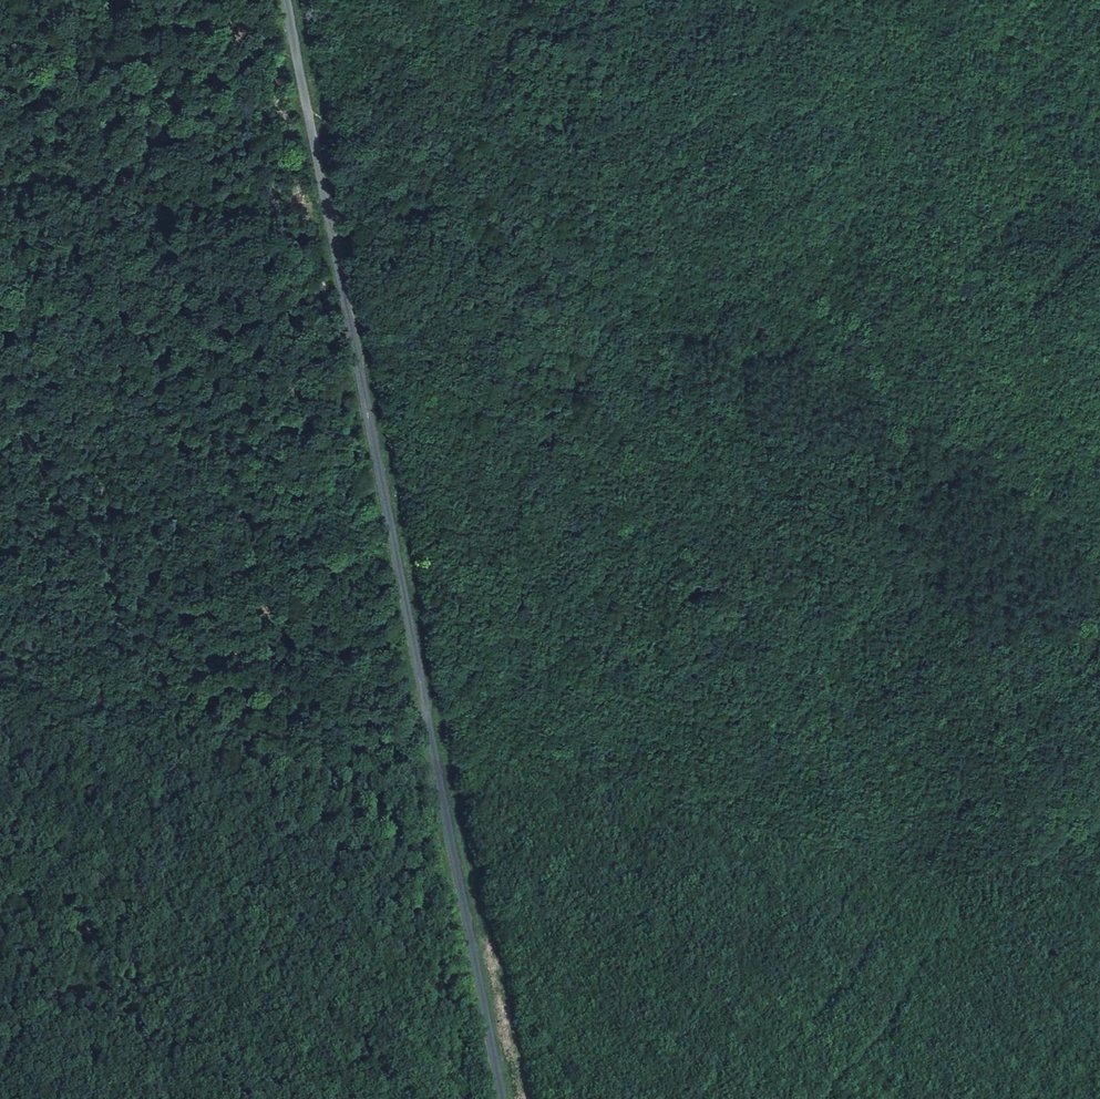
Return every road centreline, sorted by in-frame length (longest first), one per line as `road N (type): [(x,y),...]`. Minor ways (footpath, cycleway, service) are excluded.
road 1 (unclassified): [(286,0),(504,1098)]

